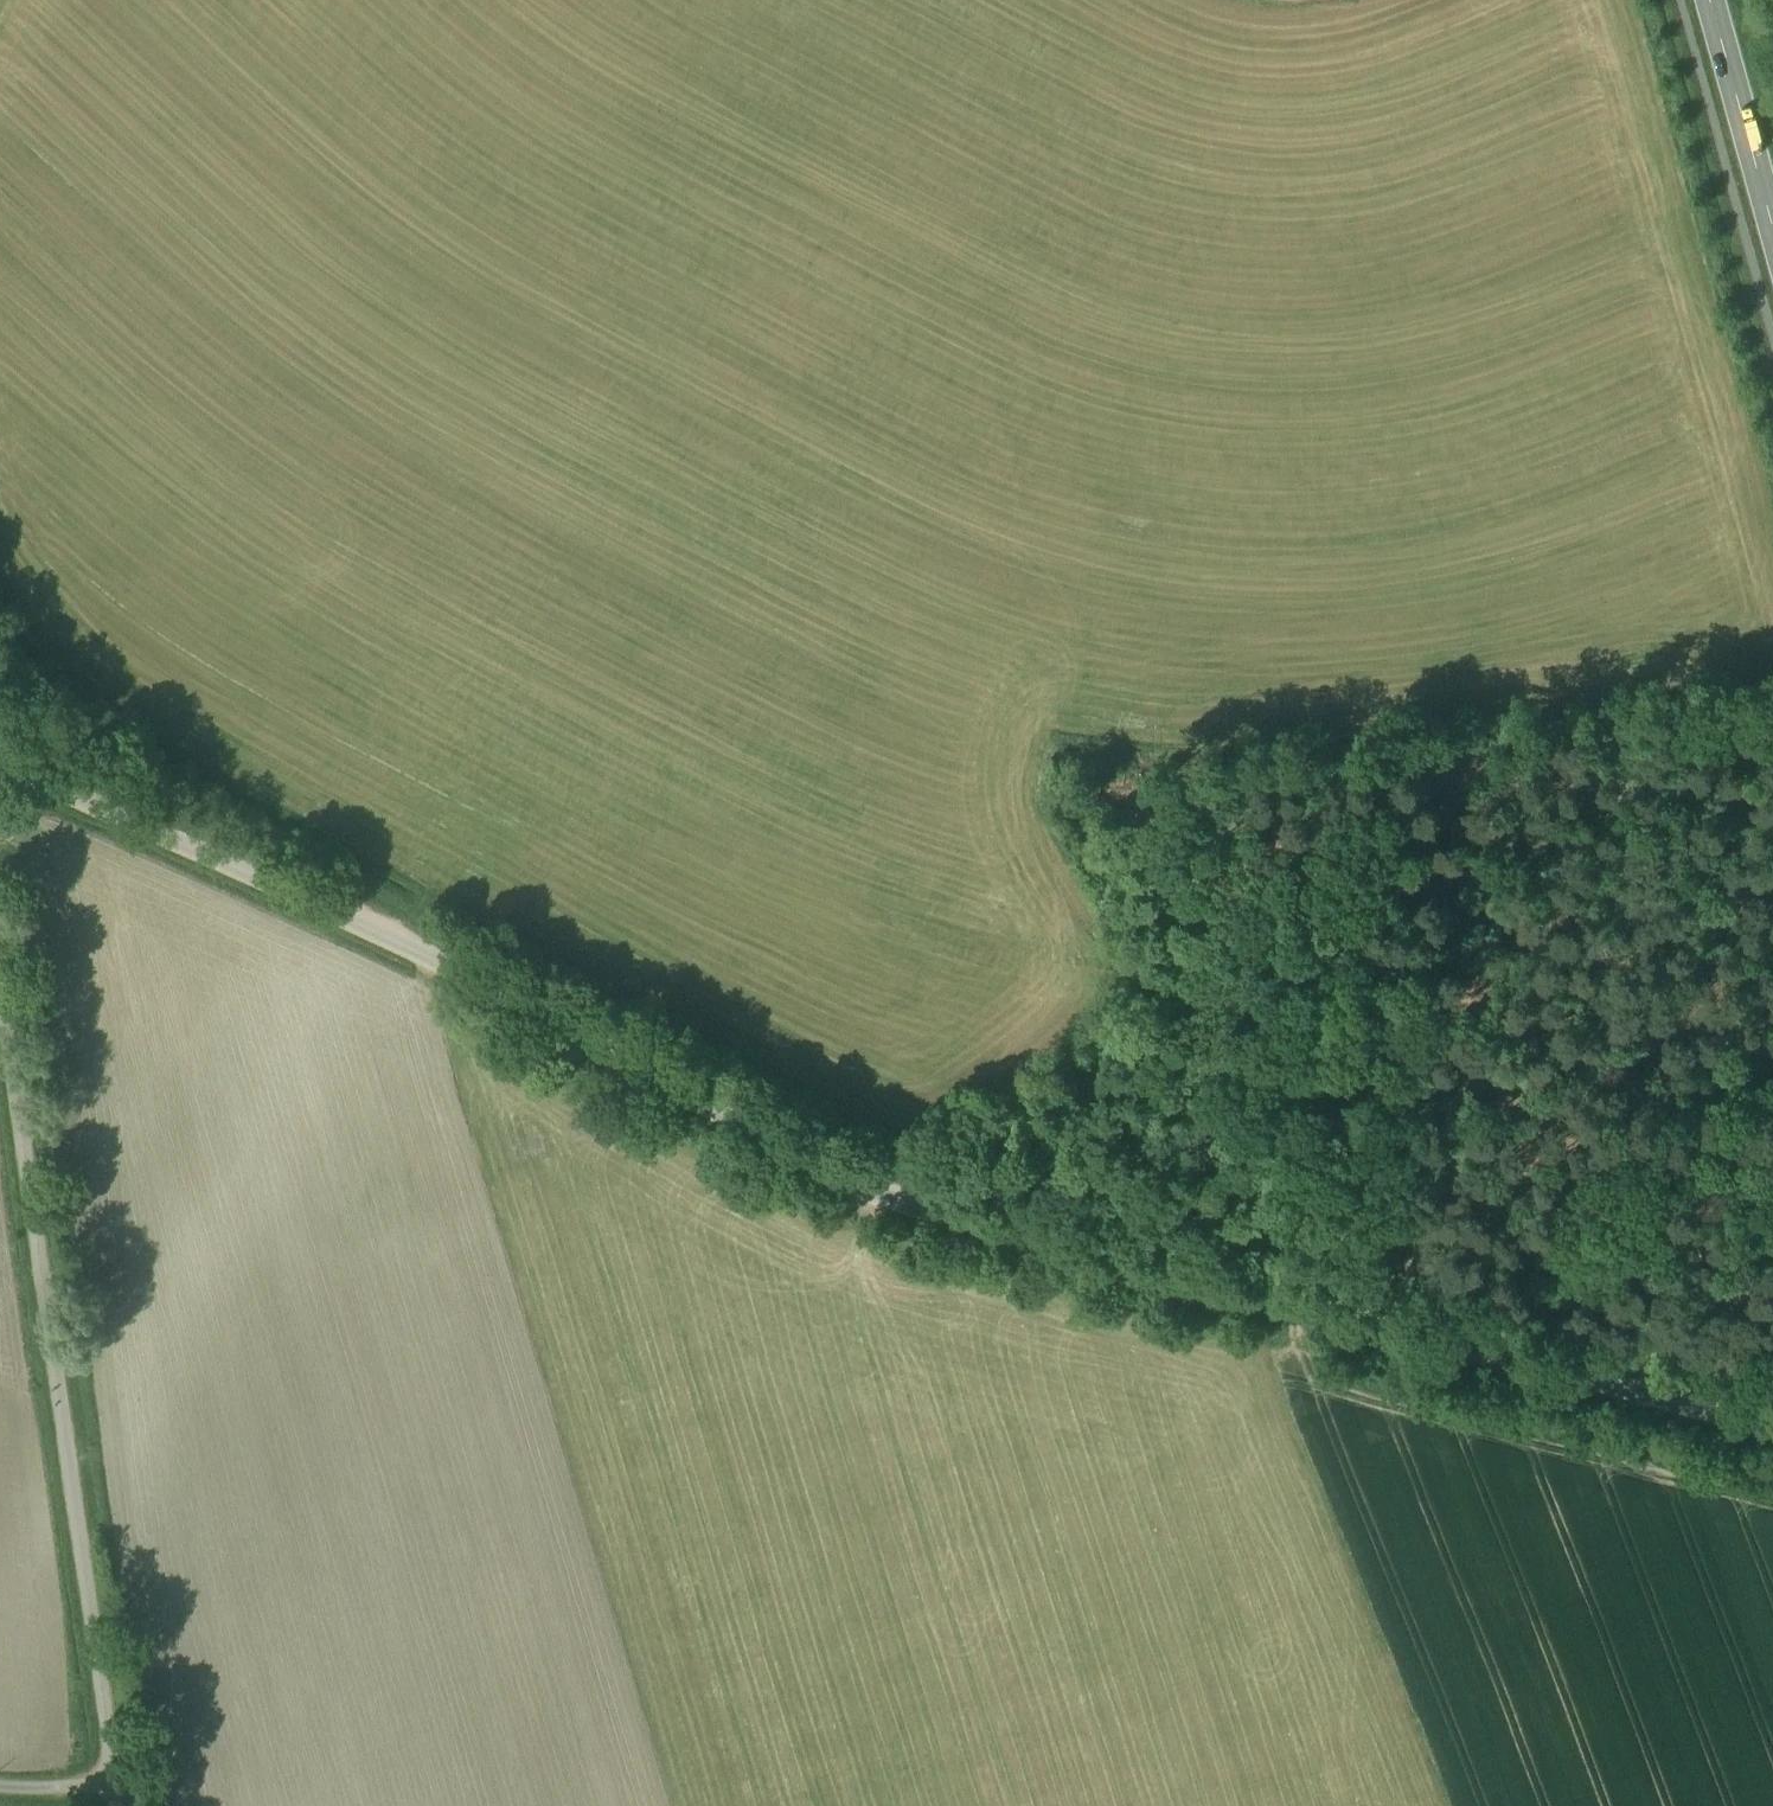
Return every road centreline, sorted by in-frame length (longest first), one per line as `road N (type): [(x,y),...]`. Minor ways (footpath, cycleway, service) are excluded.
road 1 (unclassified): [(0,762),(400,945),(856,1186),(1772,1430)]
road 2 (unclassified): [(0,988),(122,1805)]
road 3 (tertiary): [(1709,0),(1772,230)]

